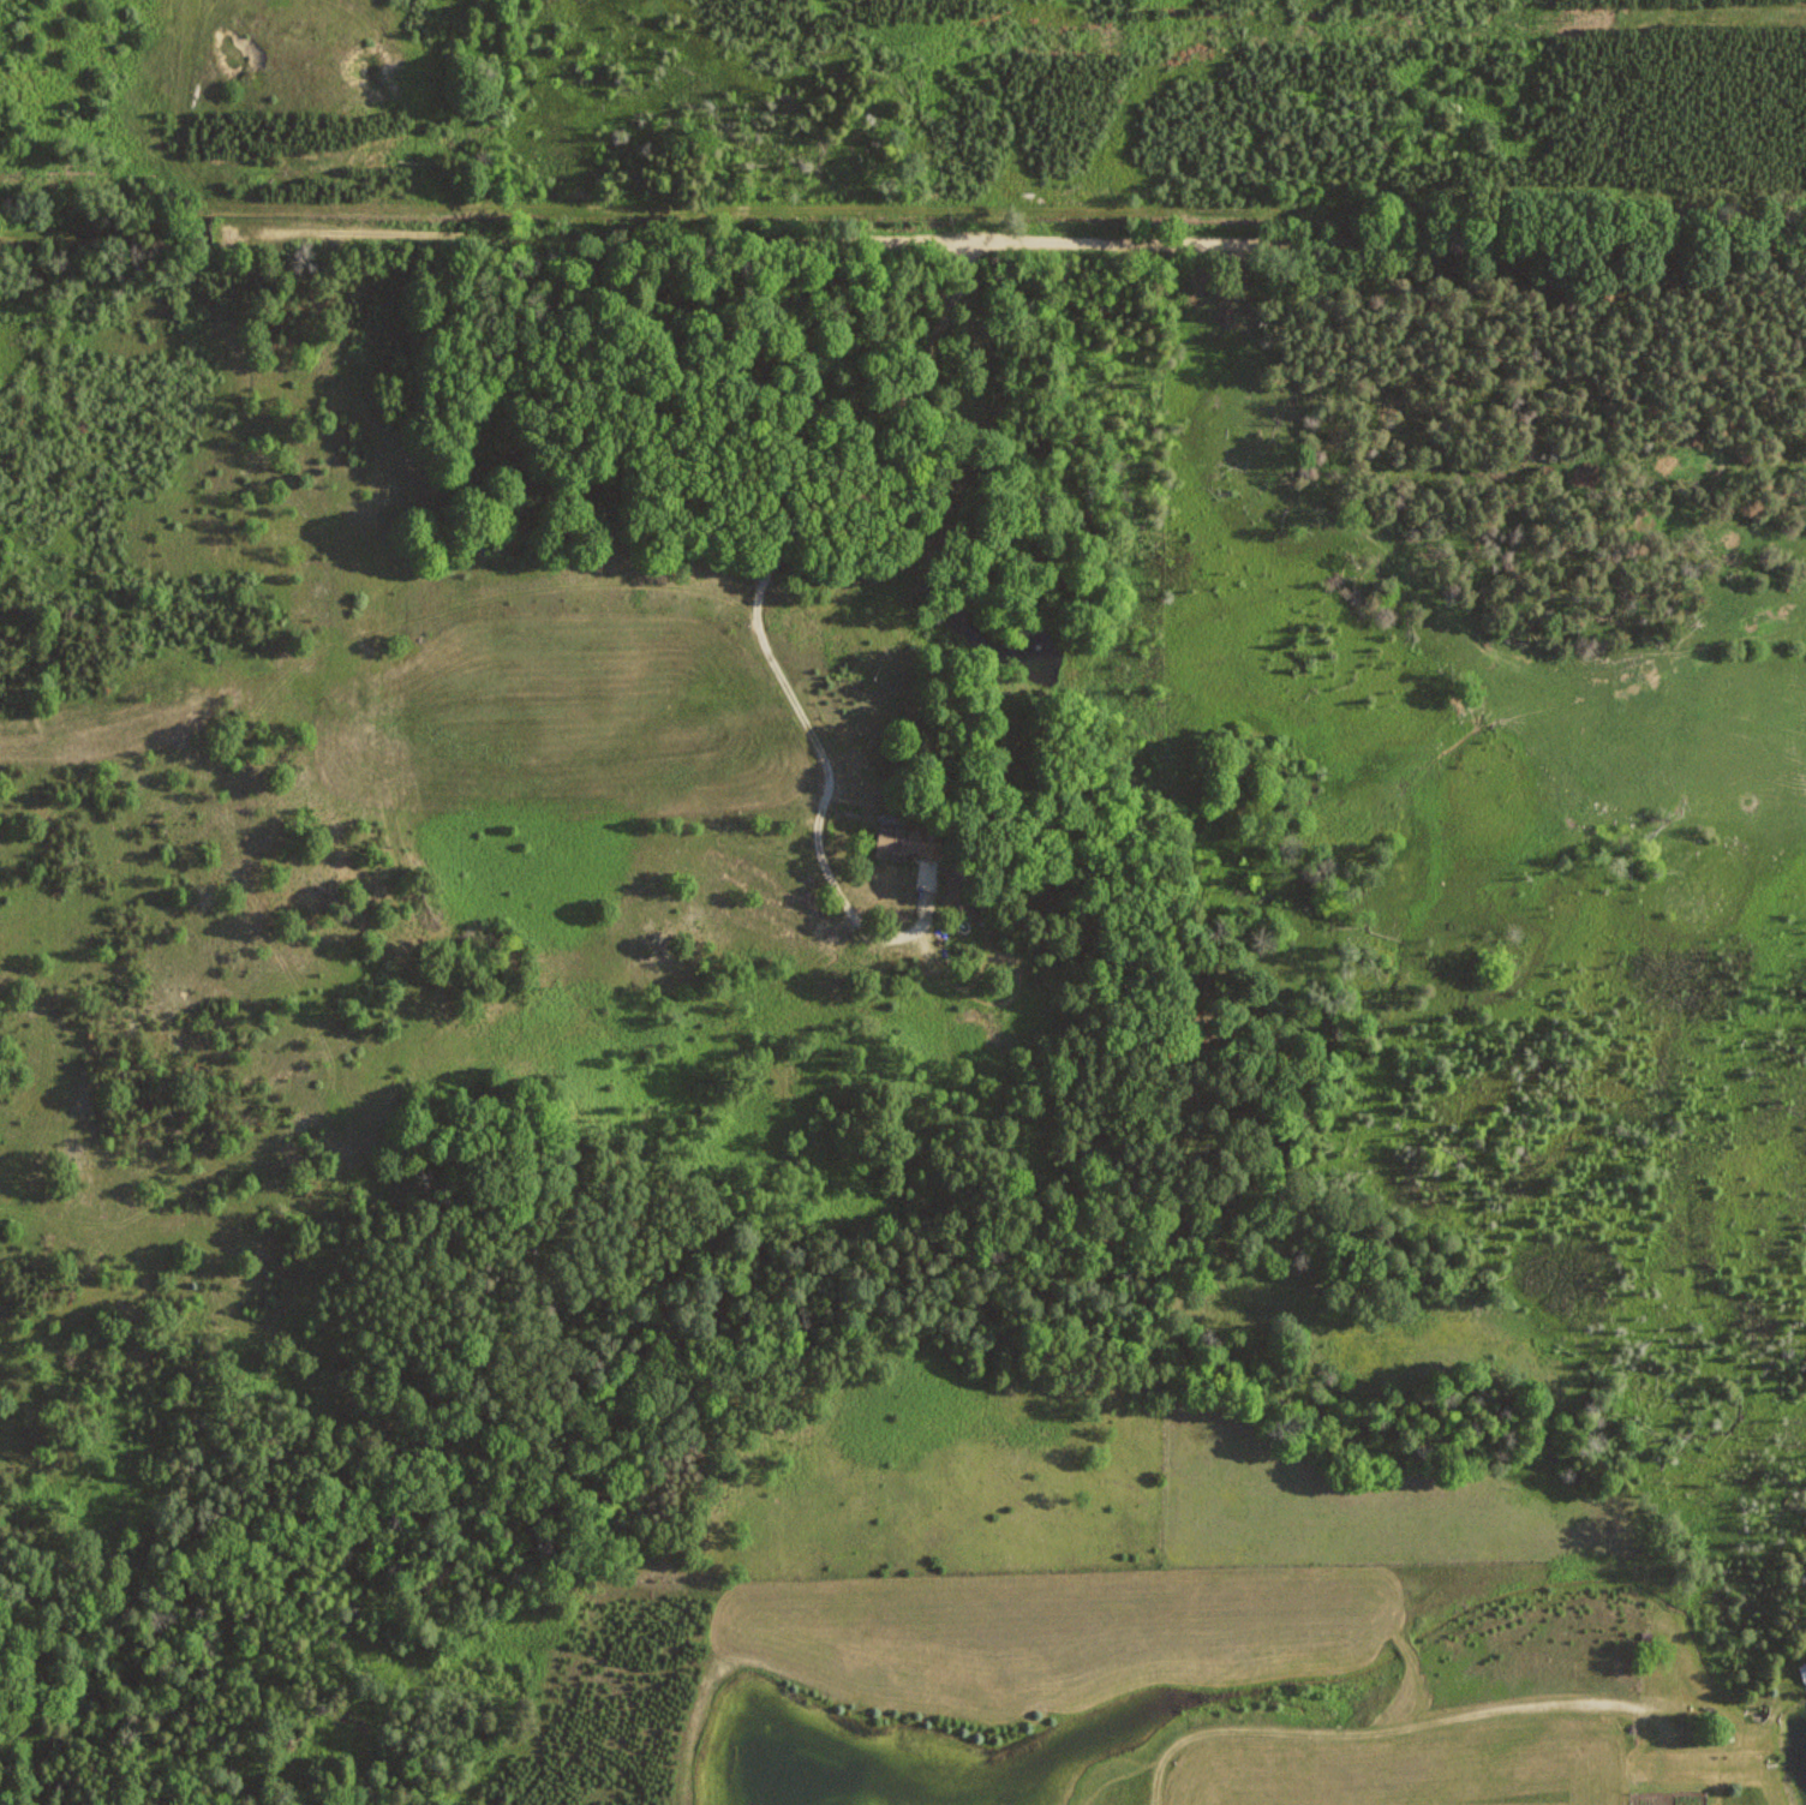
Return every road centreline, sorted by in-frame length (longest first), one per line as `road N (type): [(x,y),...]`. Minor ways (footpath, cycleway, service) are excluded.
road 1 (residential): [(1805,249),(628,222)]

